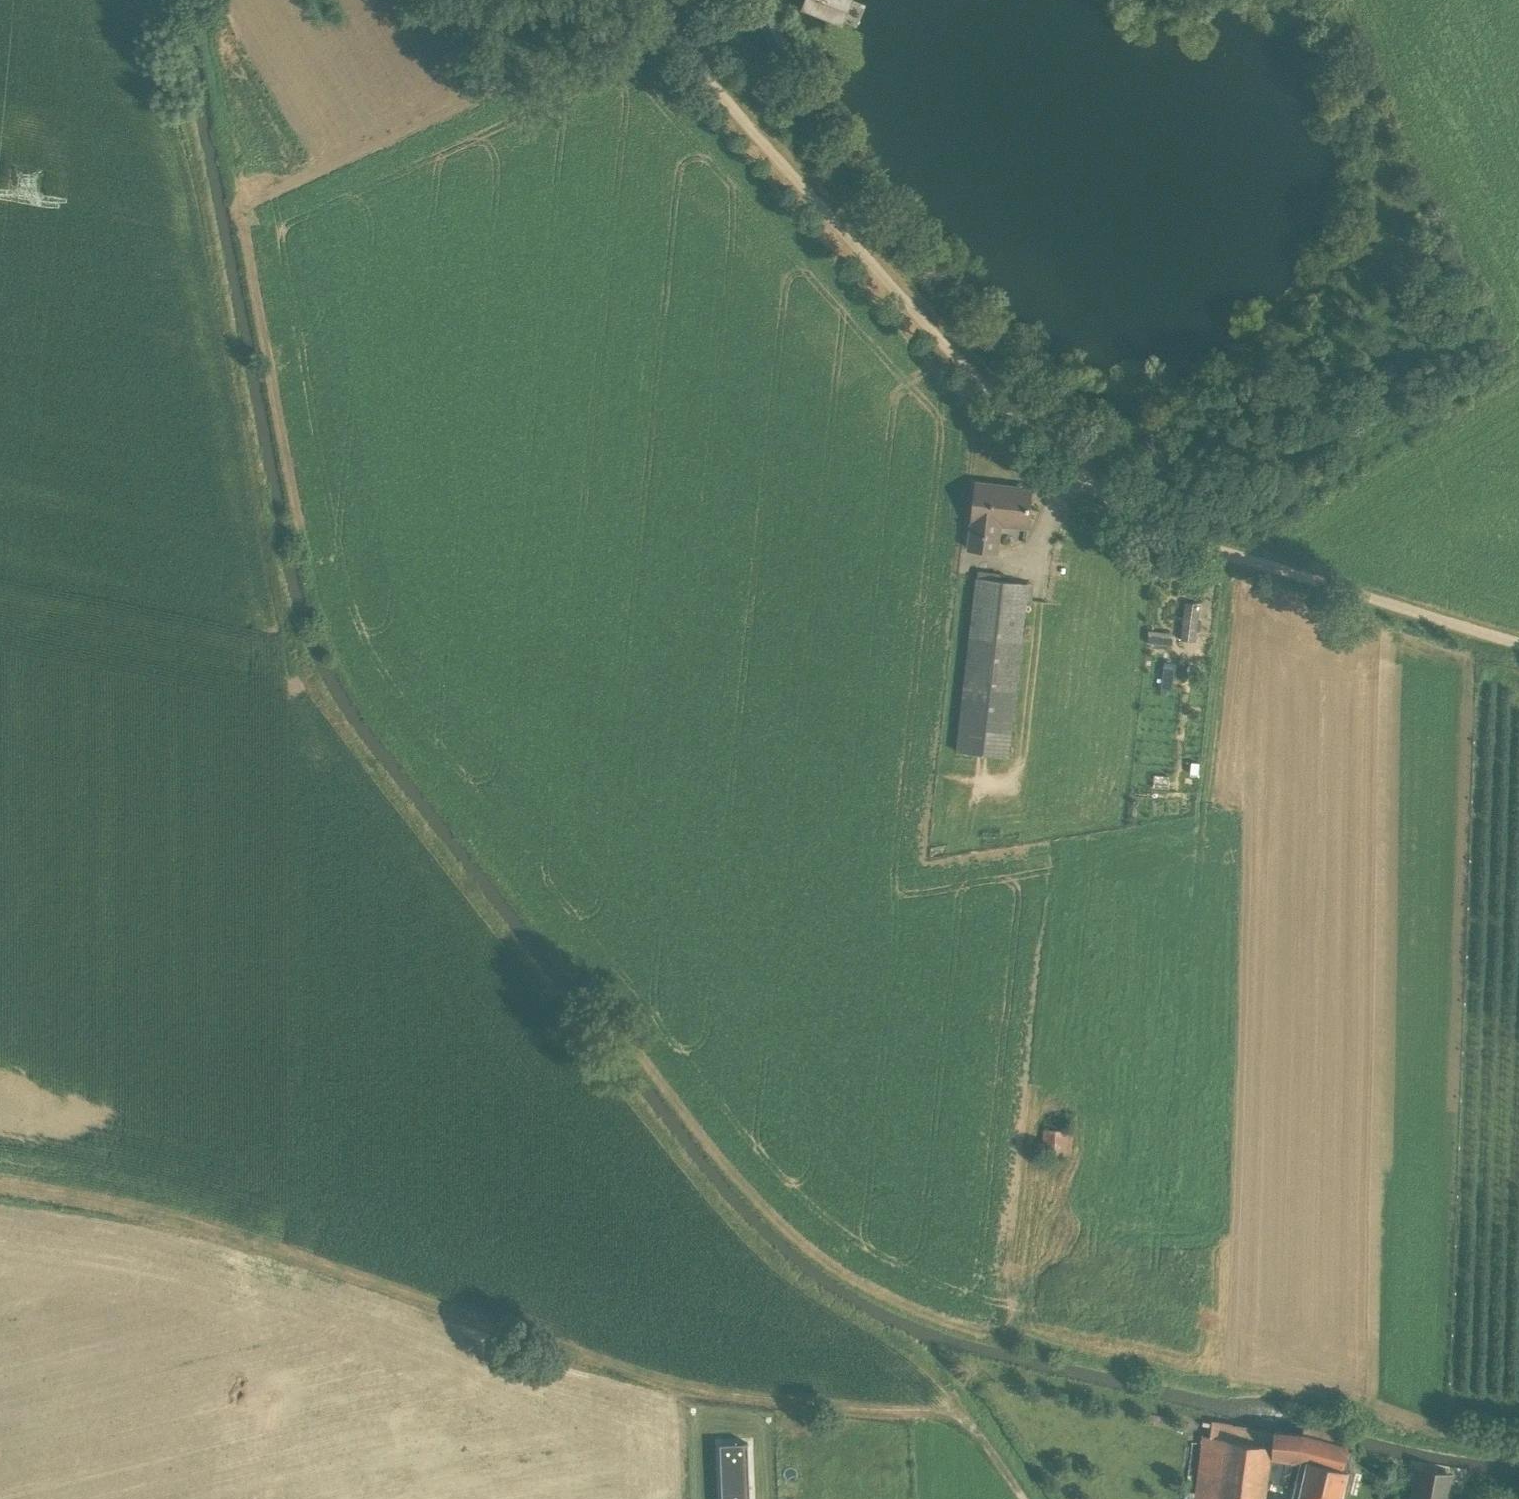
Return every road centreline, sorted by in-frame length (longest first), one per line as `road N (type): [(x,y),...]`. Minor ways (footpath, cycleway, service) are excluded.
road 1 (unclassified): [(1518,645),(1215,562),(1145,536),(1088,496),(958,368),(690,63),(647,0)]
road 2 (track): [(1018,1498),(982,1440),(937,1418),(794,1415),(684,1398),(507,1323),(361,1275),(86,1201),(0,1190)]

